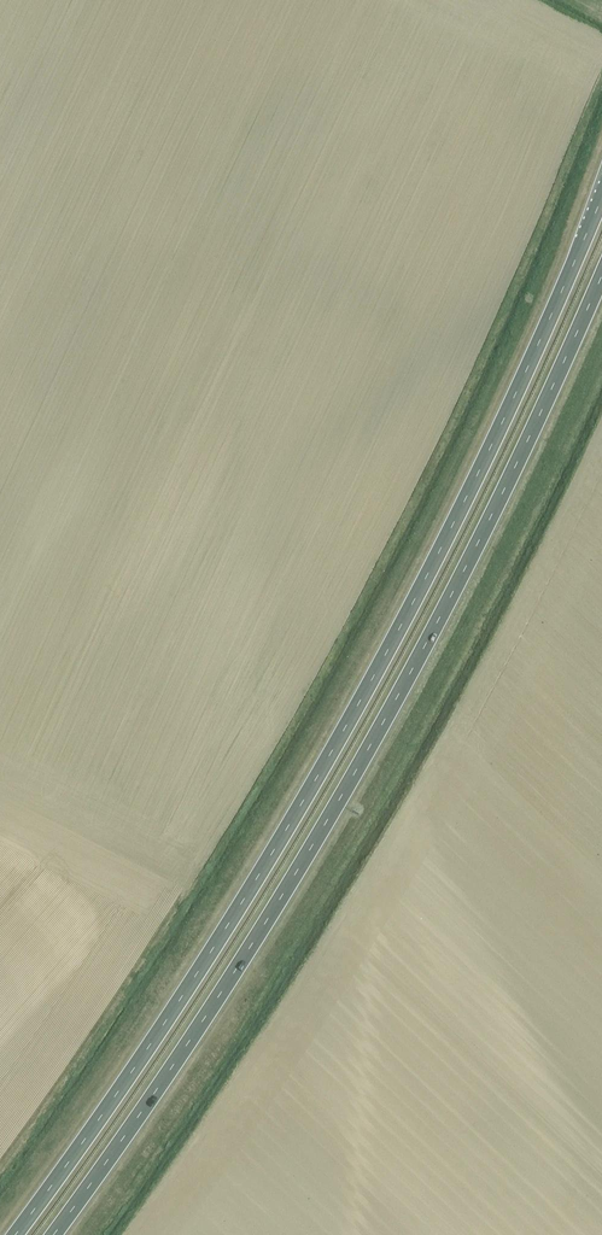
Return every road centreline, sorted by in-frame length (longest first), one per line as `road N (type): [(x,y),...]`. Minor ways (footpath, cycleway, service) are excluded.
road 1 (trunk): [(601,197),(456,518),(323,767),(219,941),(16,1234)]
road 2 (trunk): [(55,1234),(255,942),(366,754),(601,277)]

